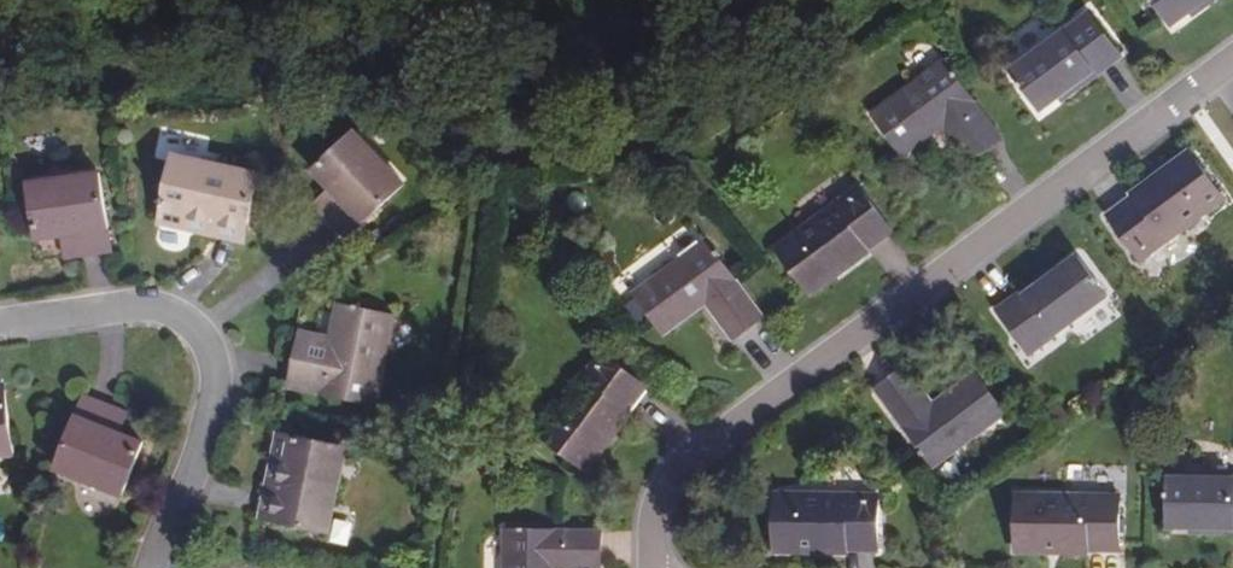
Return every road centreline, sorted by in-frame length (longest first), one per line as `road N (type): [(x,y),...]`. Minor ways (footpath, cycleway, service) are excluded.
road 1 (residential): [(654,567),(655,523),(667,485),(697,454),(1232,63)]
road 2 (residential): [(0,321),(153,305),(199,332),(213,385),(143,567)]

